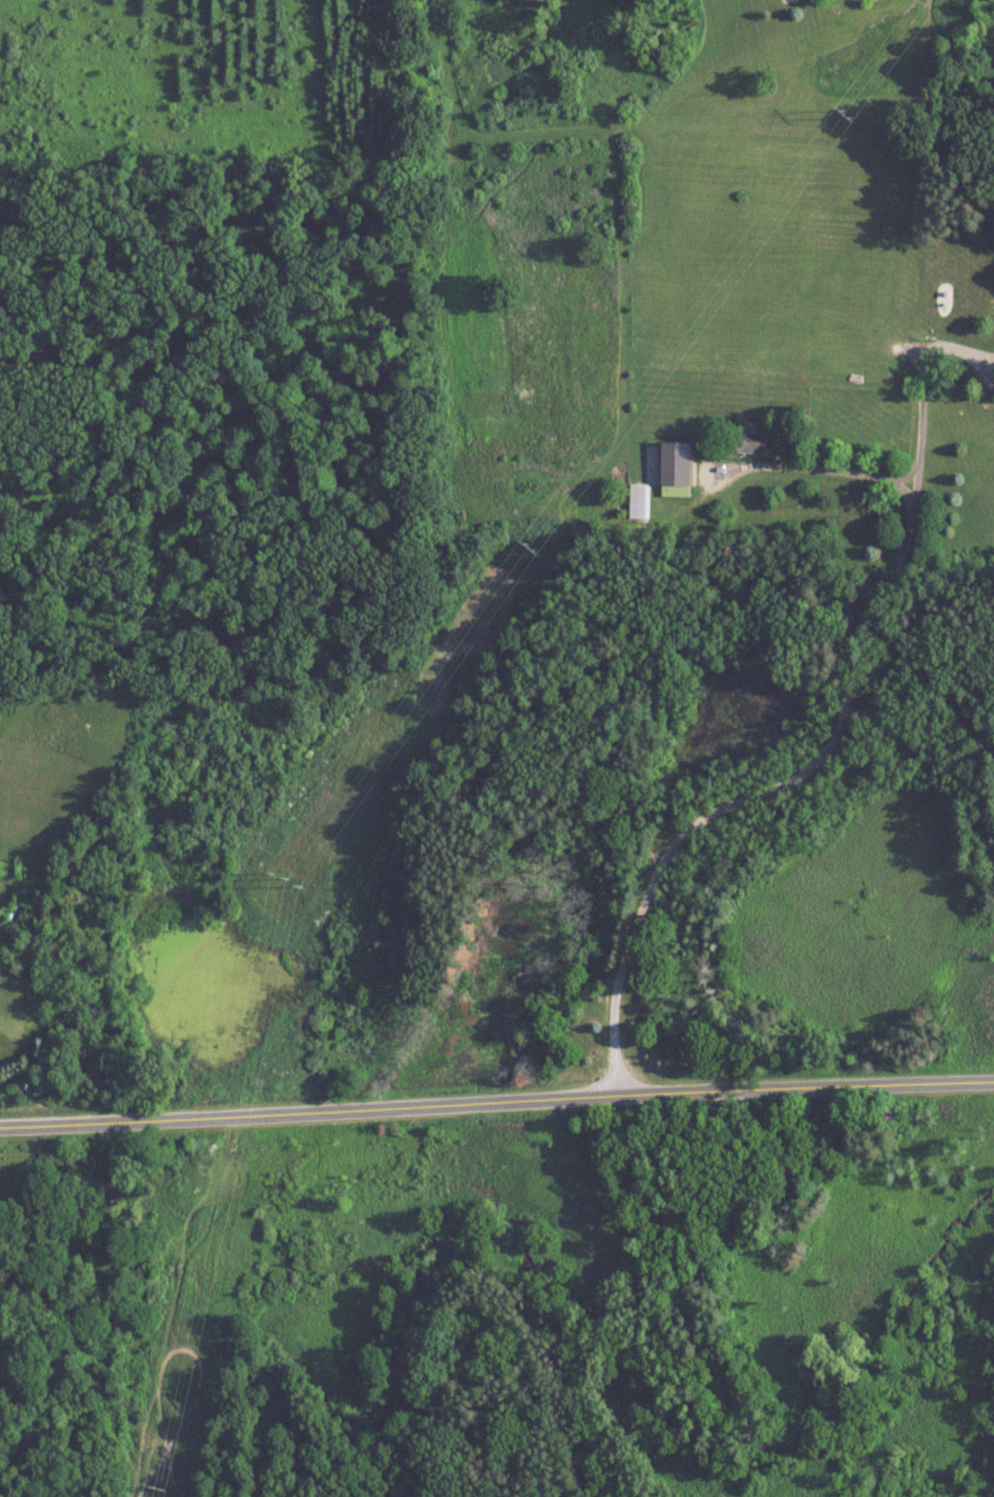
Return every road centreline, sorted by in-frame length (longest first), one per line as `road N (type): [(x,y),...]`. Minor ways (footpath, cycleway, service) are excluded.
road 1 (residential): [(0,1130),(993,1084)]

